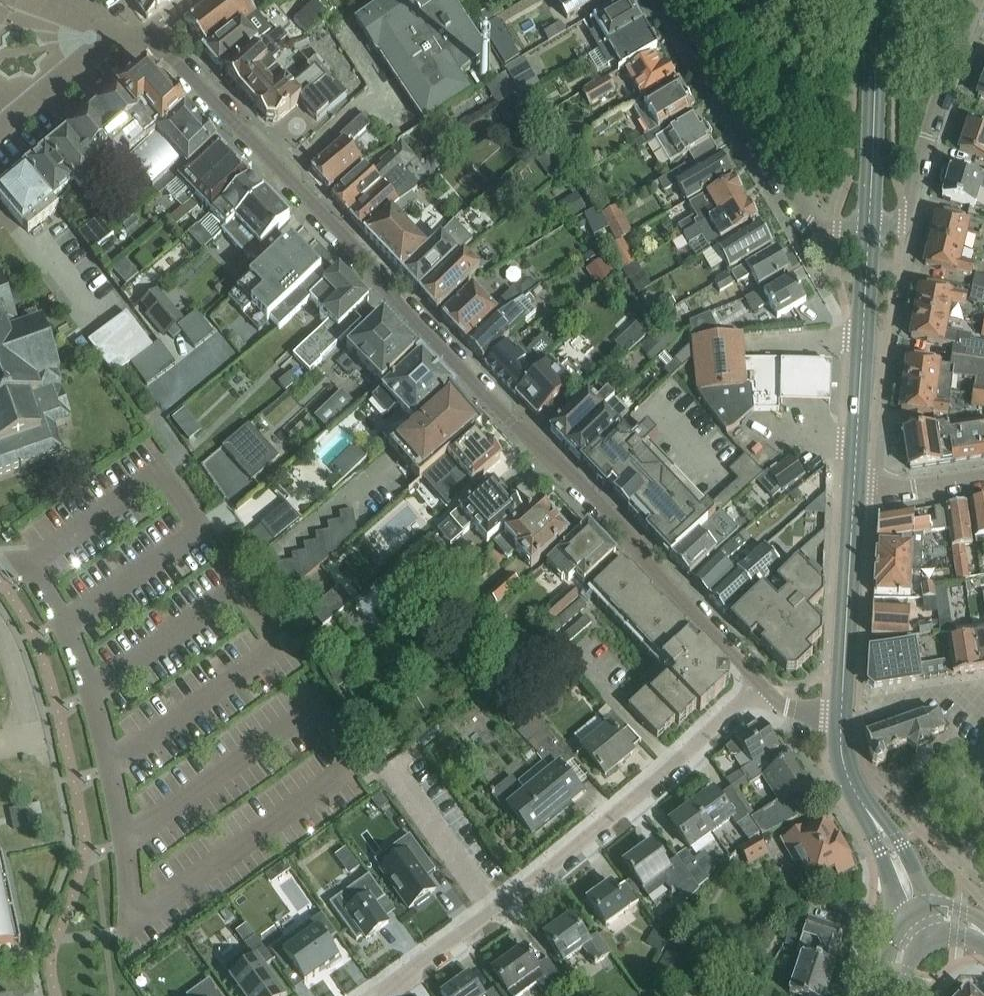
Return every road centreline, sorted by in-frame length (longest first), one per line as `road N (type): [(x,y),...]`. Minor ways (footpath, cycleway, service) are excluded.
road 1 (residential): [(762,686),(644,551),(511,420),(237,124),(145,33),(117,25)]
road 2 (residential): [(376,995),(600,831),(762,686)]
road 3 (residential): [(865,231),(835,235),(797,214),(674,0)]
road 4 (residential): [(979,0),(902,221),(865,231)]
road 5 (tertiary): [(865,231),(853,489)]
road 6 (tertiary): [(874,0),(865,231)]
road 7 (tertiary): [(853,489),(841,717)]
road 8 (tertiary): [(841,717),(851,784),(922,920)]
road 9 (residential): [(0,120),(117,25)]
road 10 (residential): [(853,489),(983,475)]

